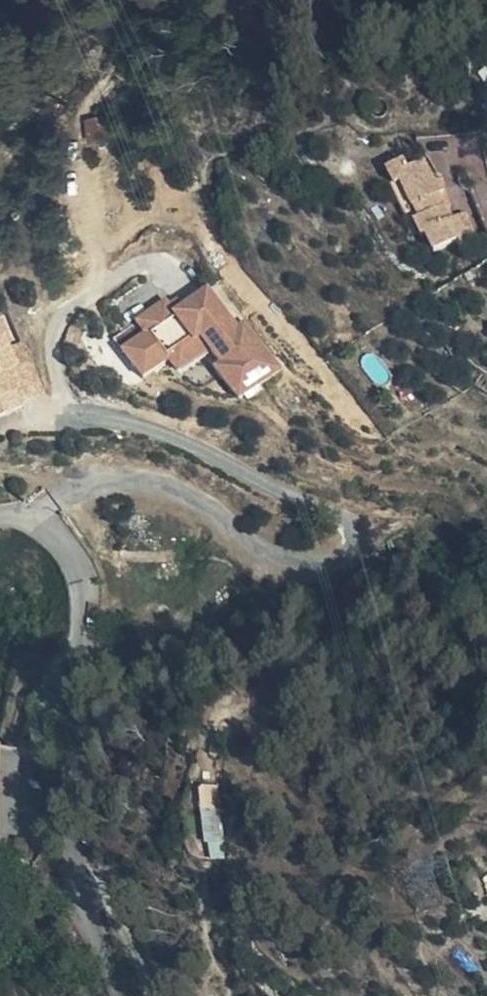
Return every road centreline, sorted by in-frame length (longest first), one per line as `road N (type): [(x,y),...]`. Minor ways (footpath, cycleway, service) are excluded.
road 1 (unclassified): [(109,995),(77,875),(84,588),(61,541),(38,523),(0,519)]

